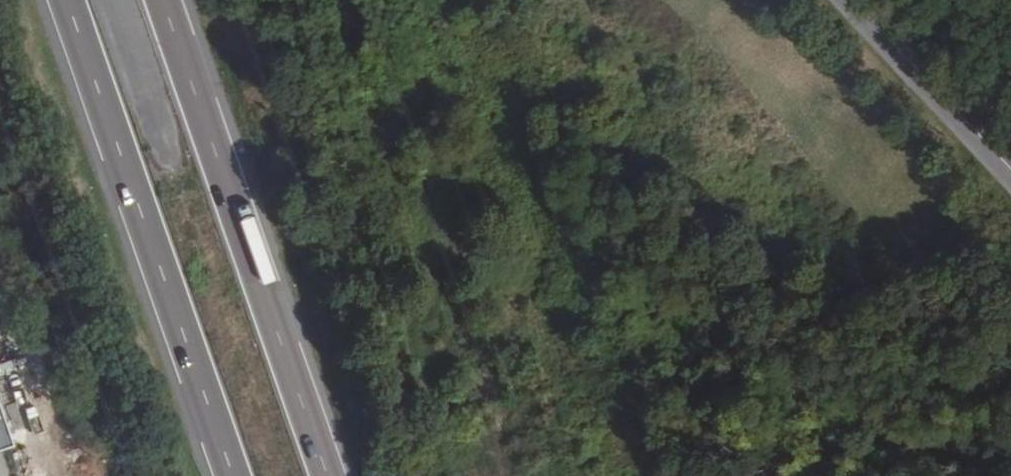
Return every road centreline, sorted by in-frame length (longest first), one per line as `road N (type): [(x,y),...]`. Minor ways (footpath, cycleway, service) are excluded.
road 1 (motorway): [(67,0),(233,475)]
road 2 (motorway): [(329,475),(165,0)]
road 3 (unclassified): [(849,0),(1010,171)]

